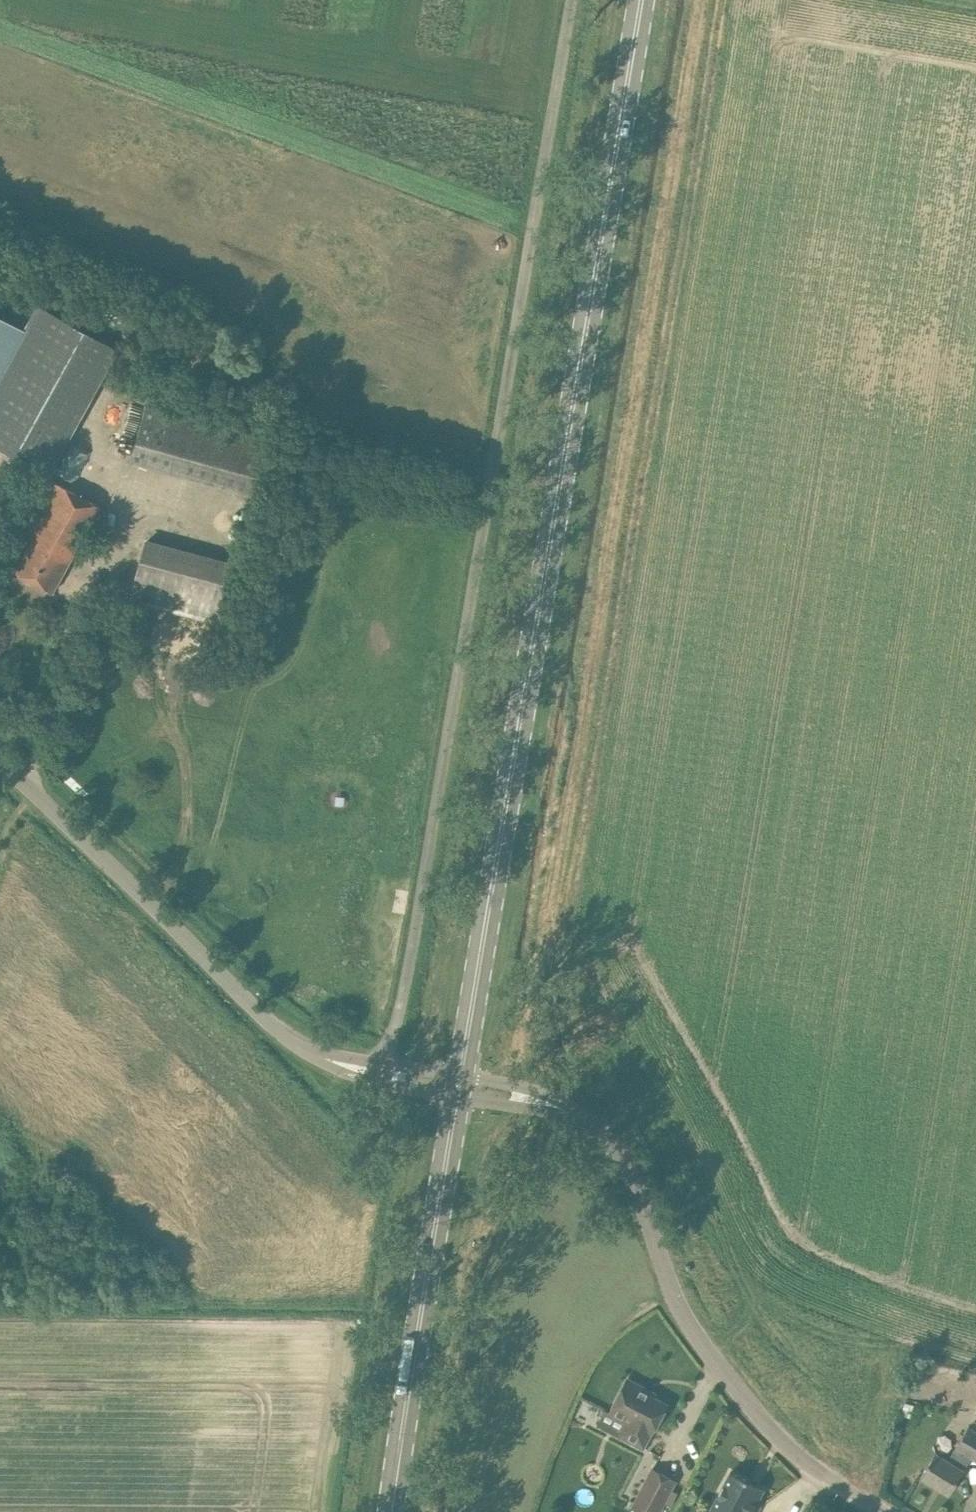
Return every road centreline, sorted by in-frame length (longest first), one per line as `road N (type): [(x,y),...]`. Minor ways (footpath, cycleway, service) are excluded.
road 1 (primary): [(460,1074),(641,0)]
road 2 (unclassified): [(380,1072),(414,925),(571,0)]
road 3 (unclassified): [(885,1511),(773,1432),(682,1313),(646,1203),(621,1160),(596,1129),(549,1104)]
road 4 (unclassified): [(380,1072),(333,1061),(268,1021),(0,764)]
road 5 (primary): [(390,1511),(456,1097)]

